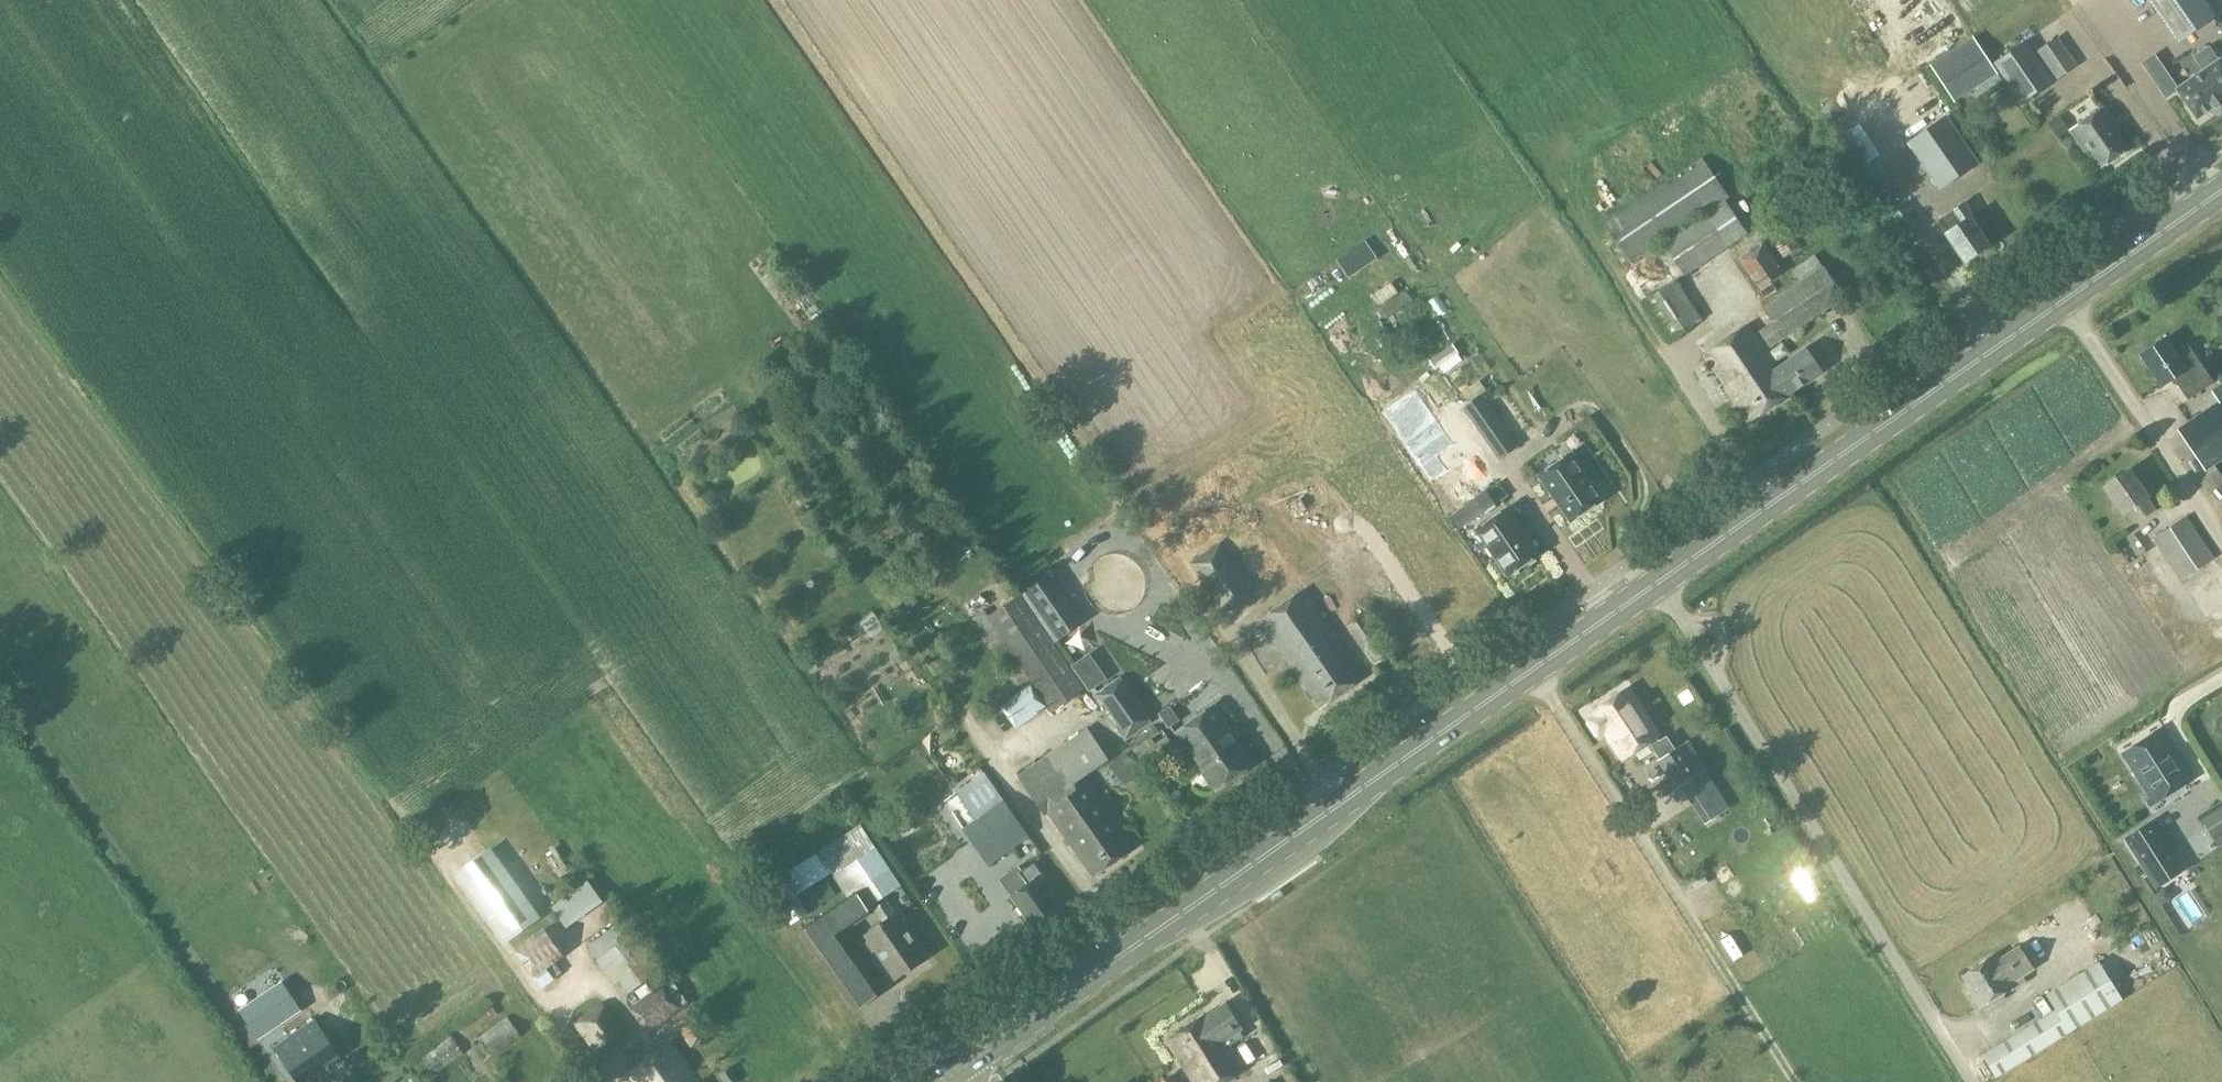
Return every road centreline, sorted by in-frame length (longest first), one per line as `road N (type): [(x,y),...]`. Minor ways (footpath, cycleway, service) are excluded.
road 1 (primary): [(955,1069),(2221,190)]

